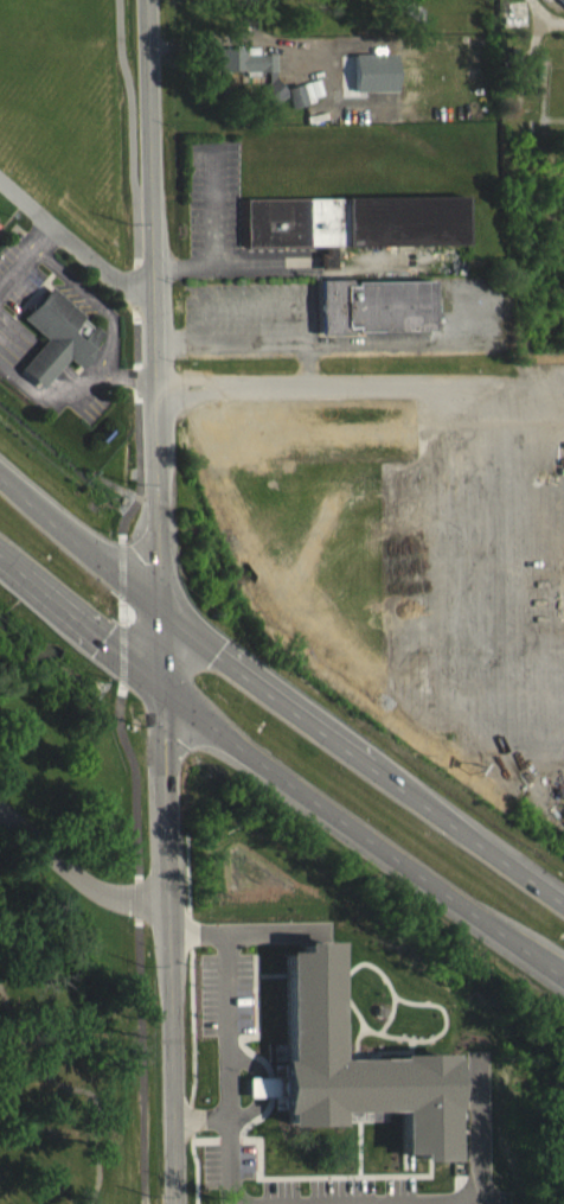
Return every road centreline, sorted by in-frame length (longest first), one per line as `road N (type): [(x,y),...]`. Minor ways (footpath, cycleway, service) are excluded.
road 1 (residential): [(149,0),(178,1203)]
road 2 (primary): [(563,892),(166,606),(0,469)]
road 3 (primary): [(0,554),(171,692),(563,974)]

